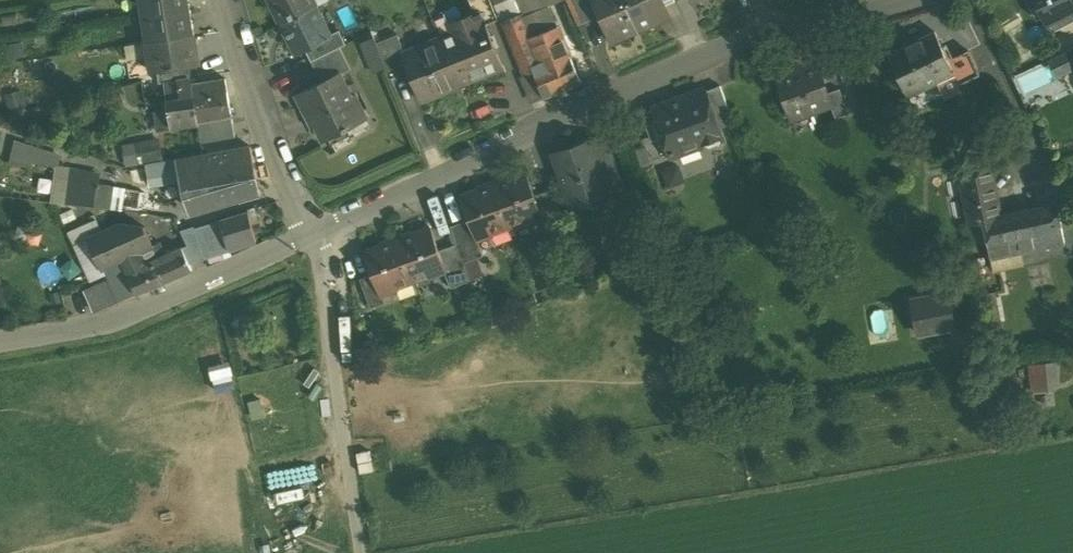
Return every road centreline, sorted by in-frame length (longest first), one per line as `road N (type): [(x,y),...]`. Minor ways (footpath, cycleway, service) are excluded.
road 1 (tertiary): [(314,233),(757,31),(904,0)]
road 2 (tertiary): [(0,342),(109,324),(314,233)]
road 3 (residential): [(226,0),(283,172),(314,233)]

